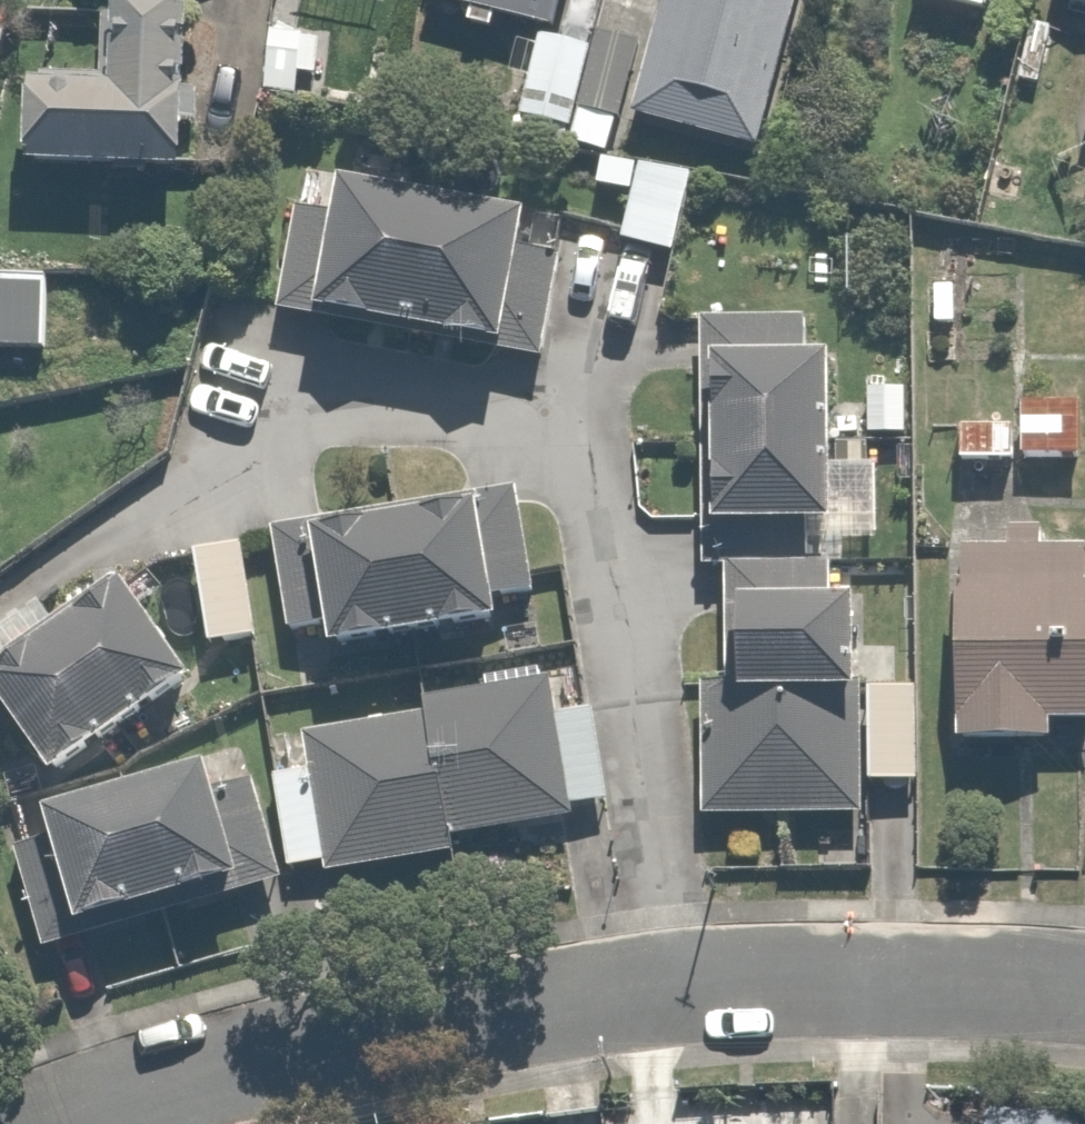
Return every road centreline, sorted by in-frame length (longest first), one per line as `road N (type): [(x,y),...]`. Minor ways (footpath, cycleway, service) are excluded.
road 1 (residential): [(677,989),(620,533),(605,454),(588,419),(547,403),(434,400),(295,420),(77,551)]
road 2 (residential): [(77,1123),(238,1081),(677,989)]
road 3 (residential): [(677,989),(1032,984),(1084,991)]

